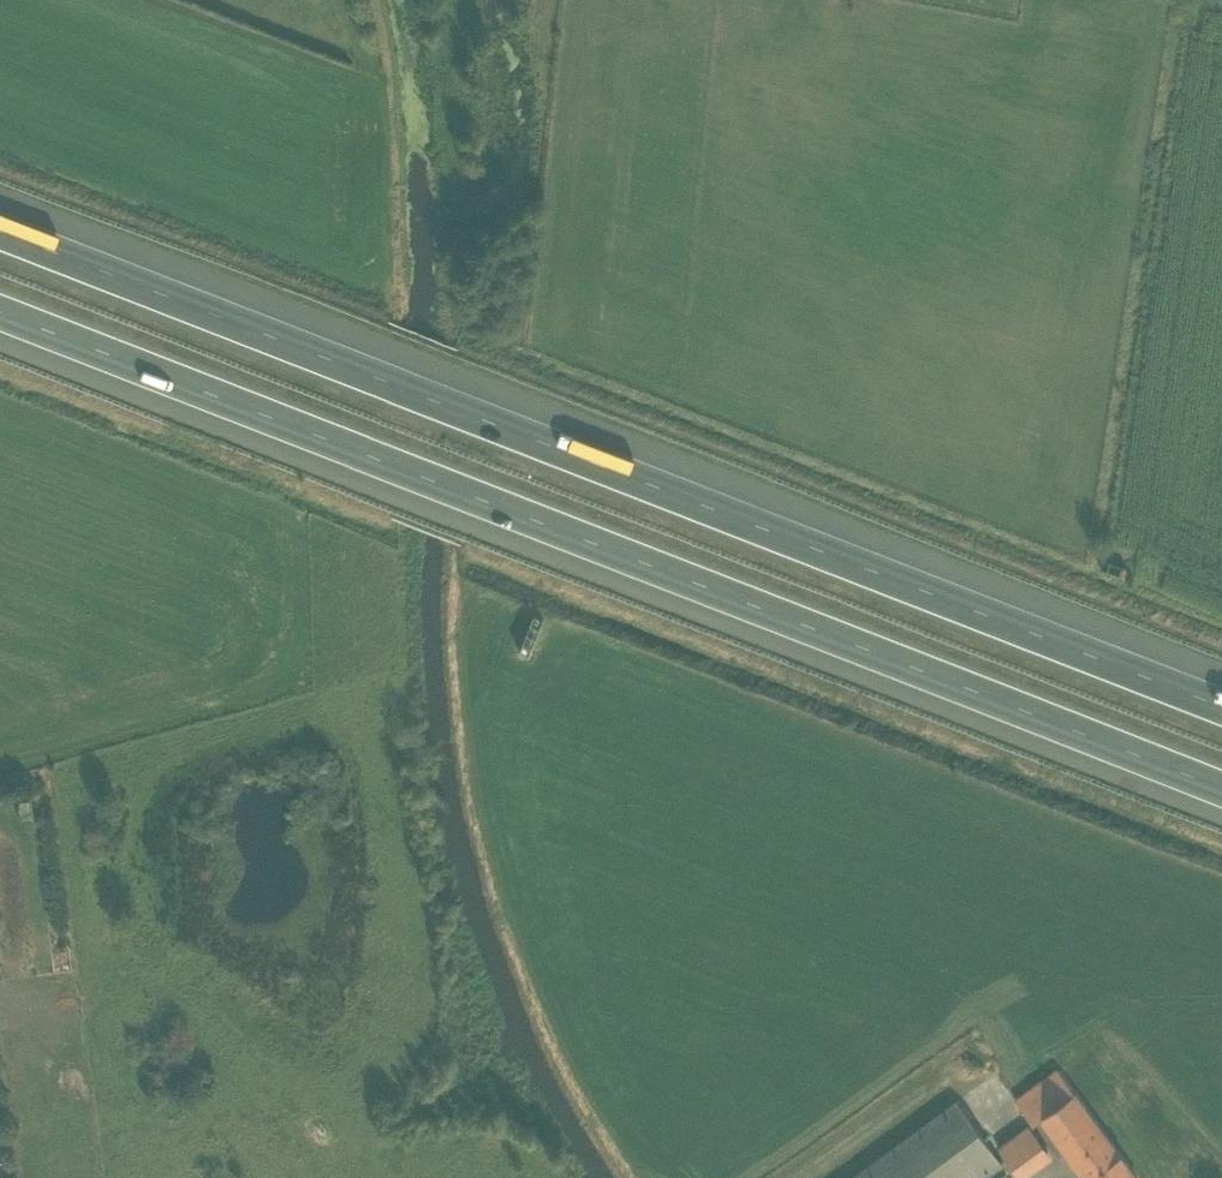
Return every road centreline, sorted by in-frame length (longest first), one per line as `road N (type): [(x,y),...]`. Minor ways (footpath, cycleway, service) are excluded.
road 1 (motorway): [(0,312),(1221,789)]
road 2 (motorway): [(1221,706),(0,230)]

